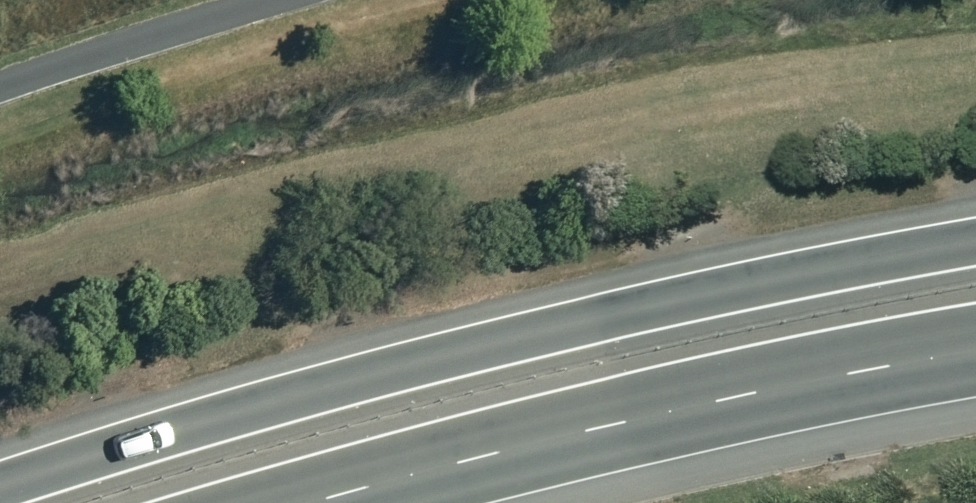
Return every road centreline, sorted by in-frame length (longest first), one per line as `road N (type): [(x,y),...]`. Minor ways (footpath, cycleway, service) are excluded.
road 1 (trunk): [(0,480),(110,443),(673,292),(975,237)]
road 2 (trunk): [(975,345),(772,382),(287,502)]

